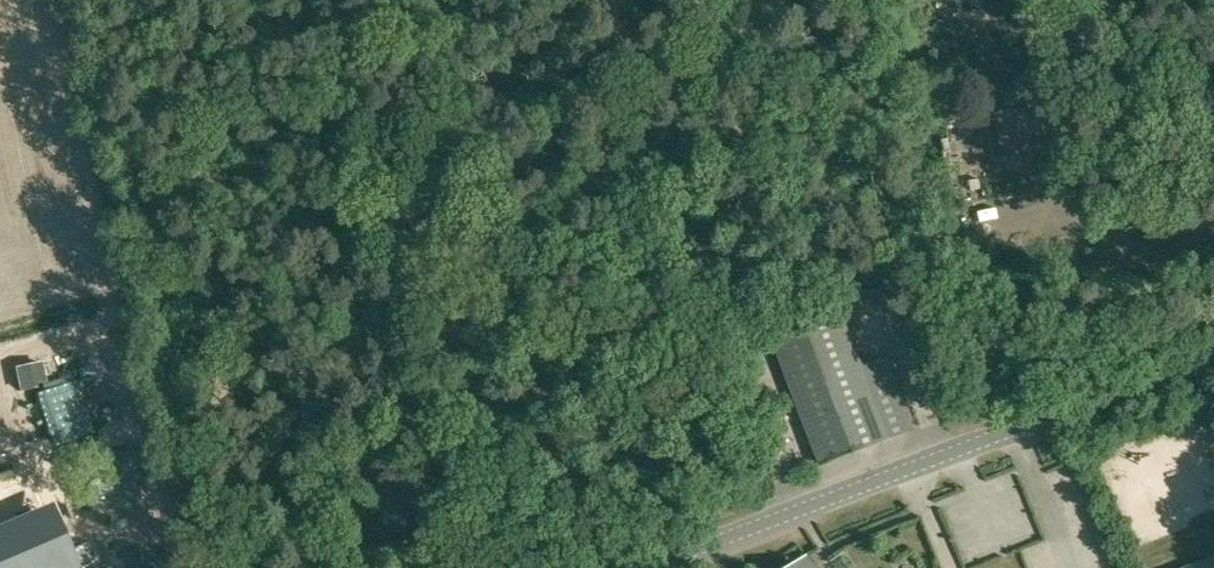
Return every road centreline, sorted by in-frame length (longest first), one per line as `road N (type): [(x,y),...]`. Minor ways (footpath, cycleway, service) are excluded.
road 1 (track): [(229,372),(304,373),(370,336),(504,289),(632,91),(637,64),(610,0)]
road 2 (unclassified): [(636,567),(1213,354)]
road 3 (track): [(215,567),(194,453),(229,372),(222,146),(236,24),(228,0)]

